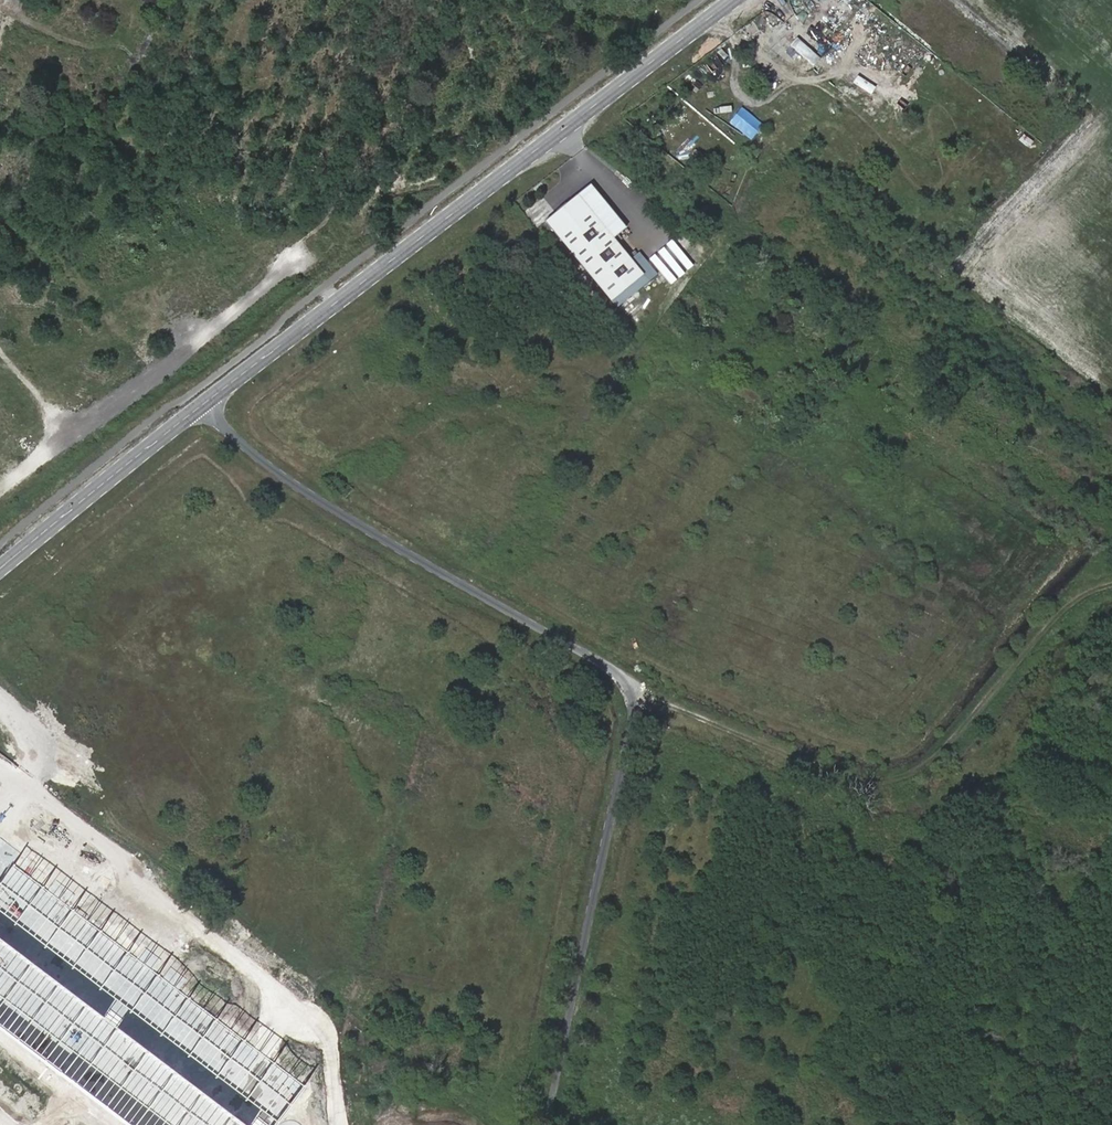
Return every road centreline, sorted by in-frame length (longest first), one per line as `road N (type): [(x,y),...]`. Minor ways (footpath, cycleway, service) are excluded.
road 1 (residential): [(548,1124),(634,691),(605,660),(294,483),(202,405)]
road 2 (secondary): [(202,405),(734,0)]
road 3 (secondary): [(0,568),(202,405)]

